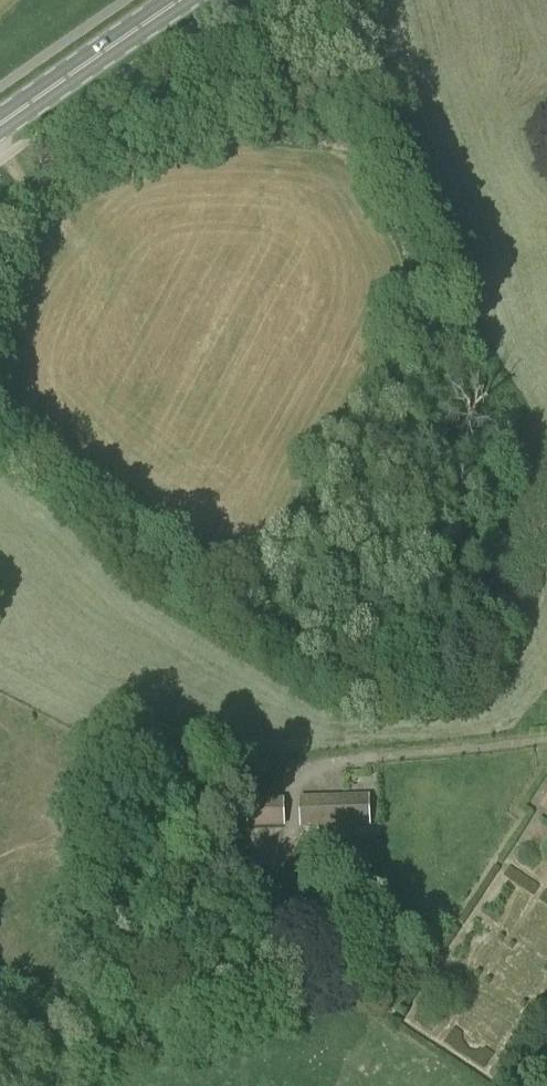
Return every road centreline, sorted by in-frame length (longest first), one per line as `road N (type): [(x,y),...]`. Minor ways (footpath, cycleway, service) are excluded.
road 1 (primary): [(0,126),(177,0)]

